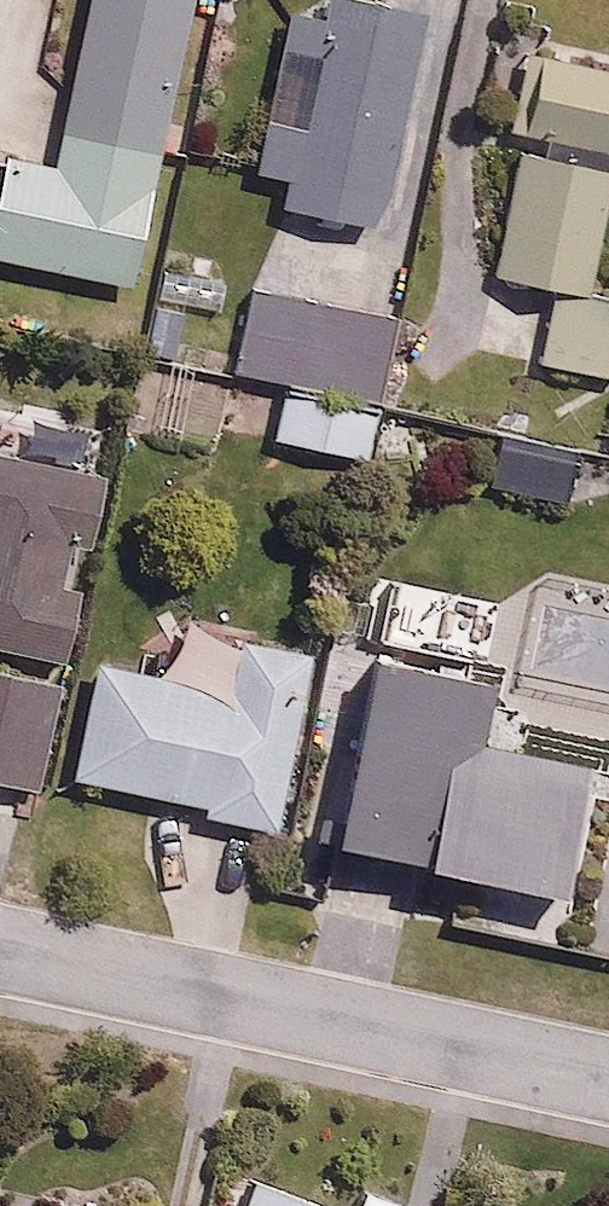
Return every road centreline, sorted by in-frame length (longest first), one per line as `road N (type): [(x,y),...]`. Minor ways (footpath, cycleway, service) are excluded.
road 1 (residential): [(608,1081),(0,951)]

